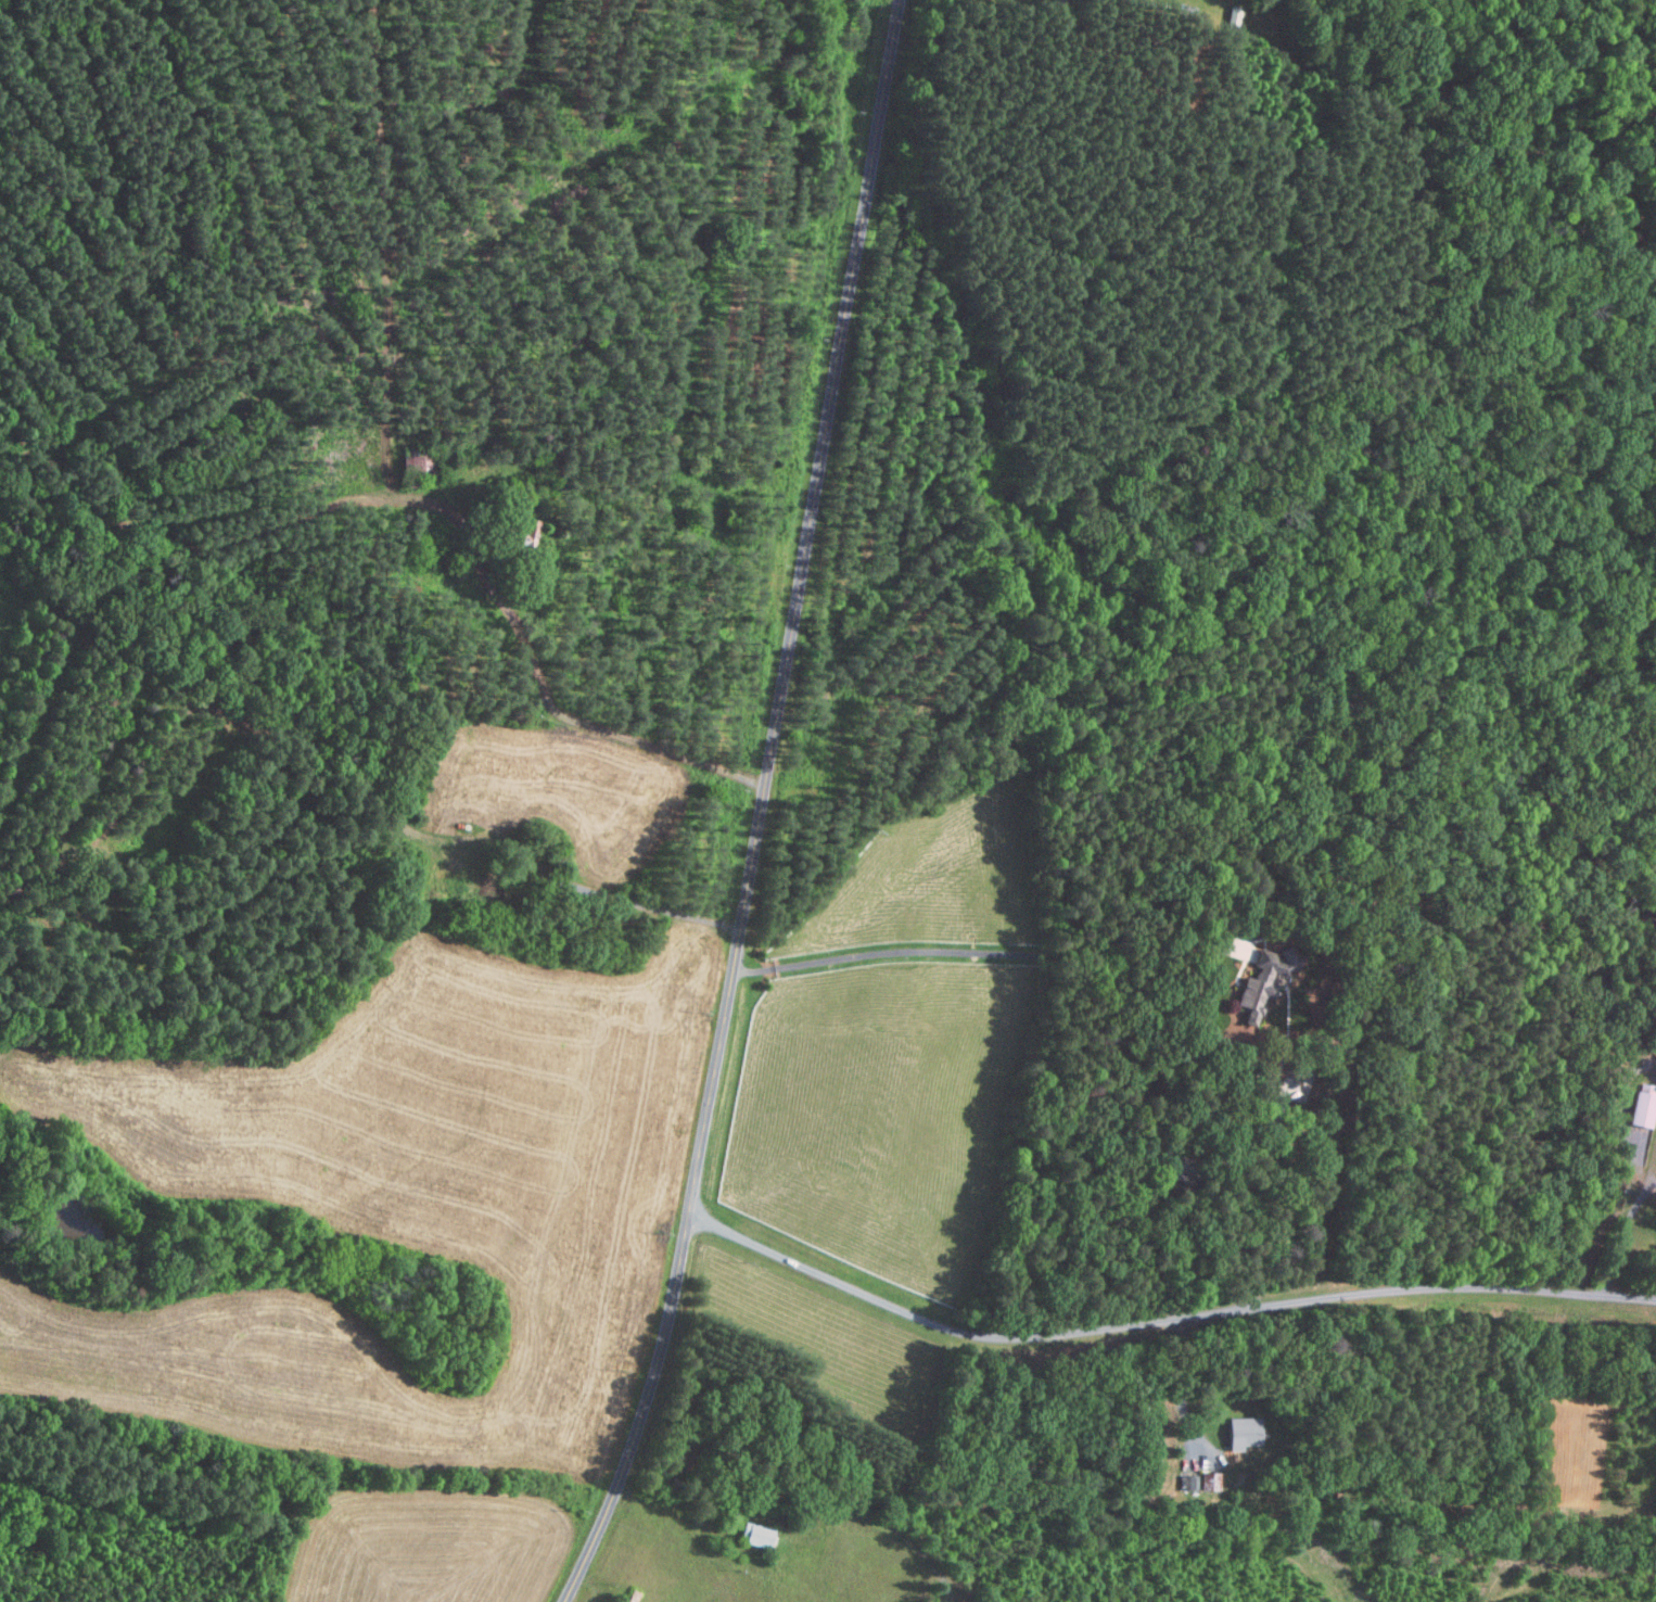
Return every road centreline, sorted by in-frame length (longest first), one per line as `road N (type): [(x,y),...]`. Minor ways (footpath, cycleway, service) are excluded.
road 1 (residential): [(557,1601),(615,1484),(655,1359),(895,0)]
road 2 (residential): [(680,1215),(934,1330),(996,1340),(1308,1300),(1493,1286),(1655,1301)]

